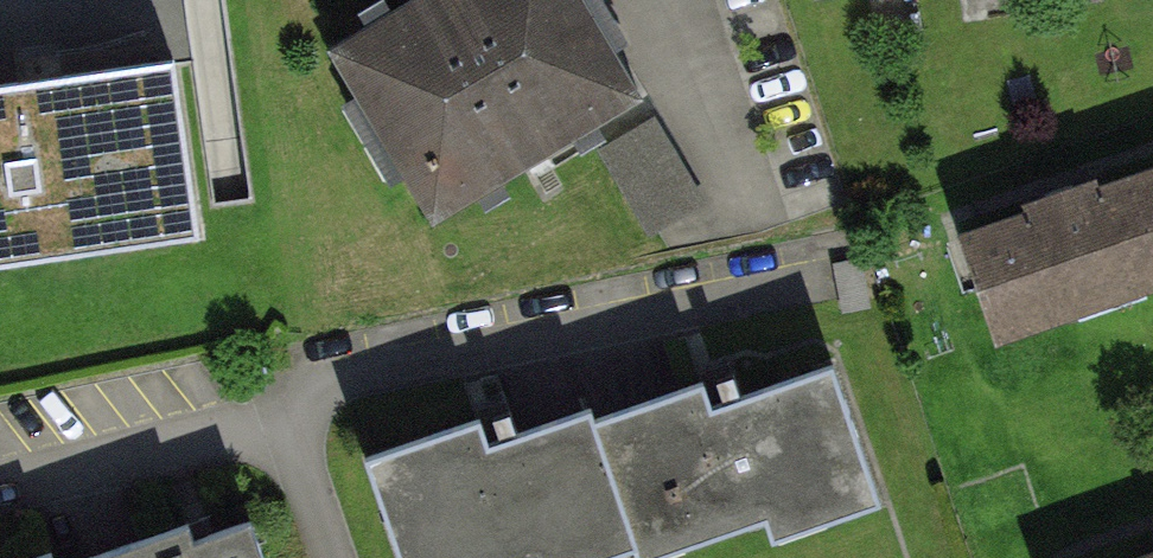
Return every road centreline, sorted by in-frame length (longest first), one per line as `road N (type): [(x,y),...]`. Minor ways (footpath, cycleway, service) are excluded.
road 1 (residential): [(332,557),(293,438),(324,373),(837,265)]

